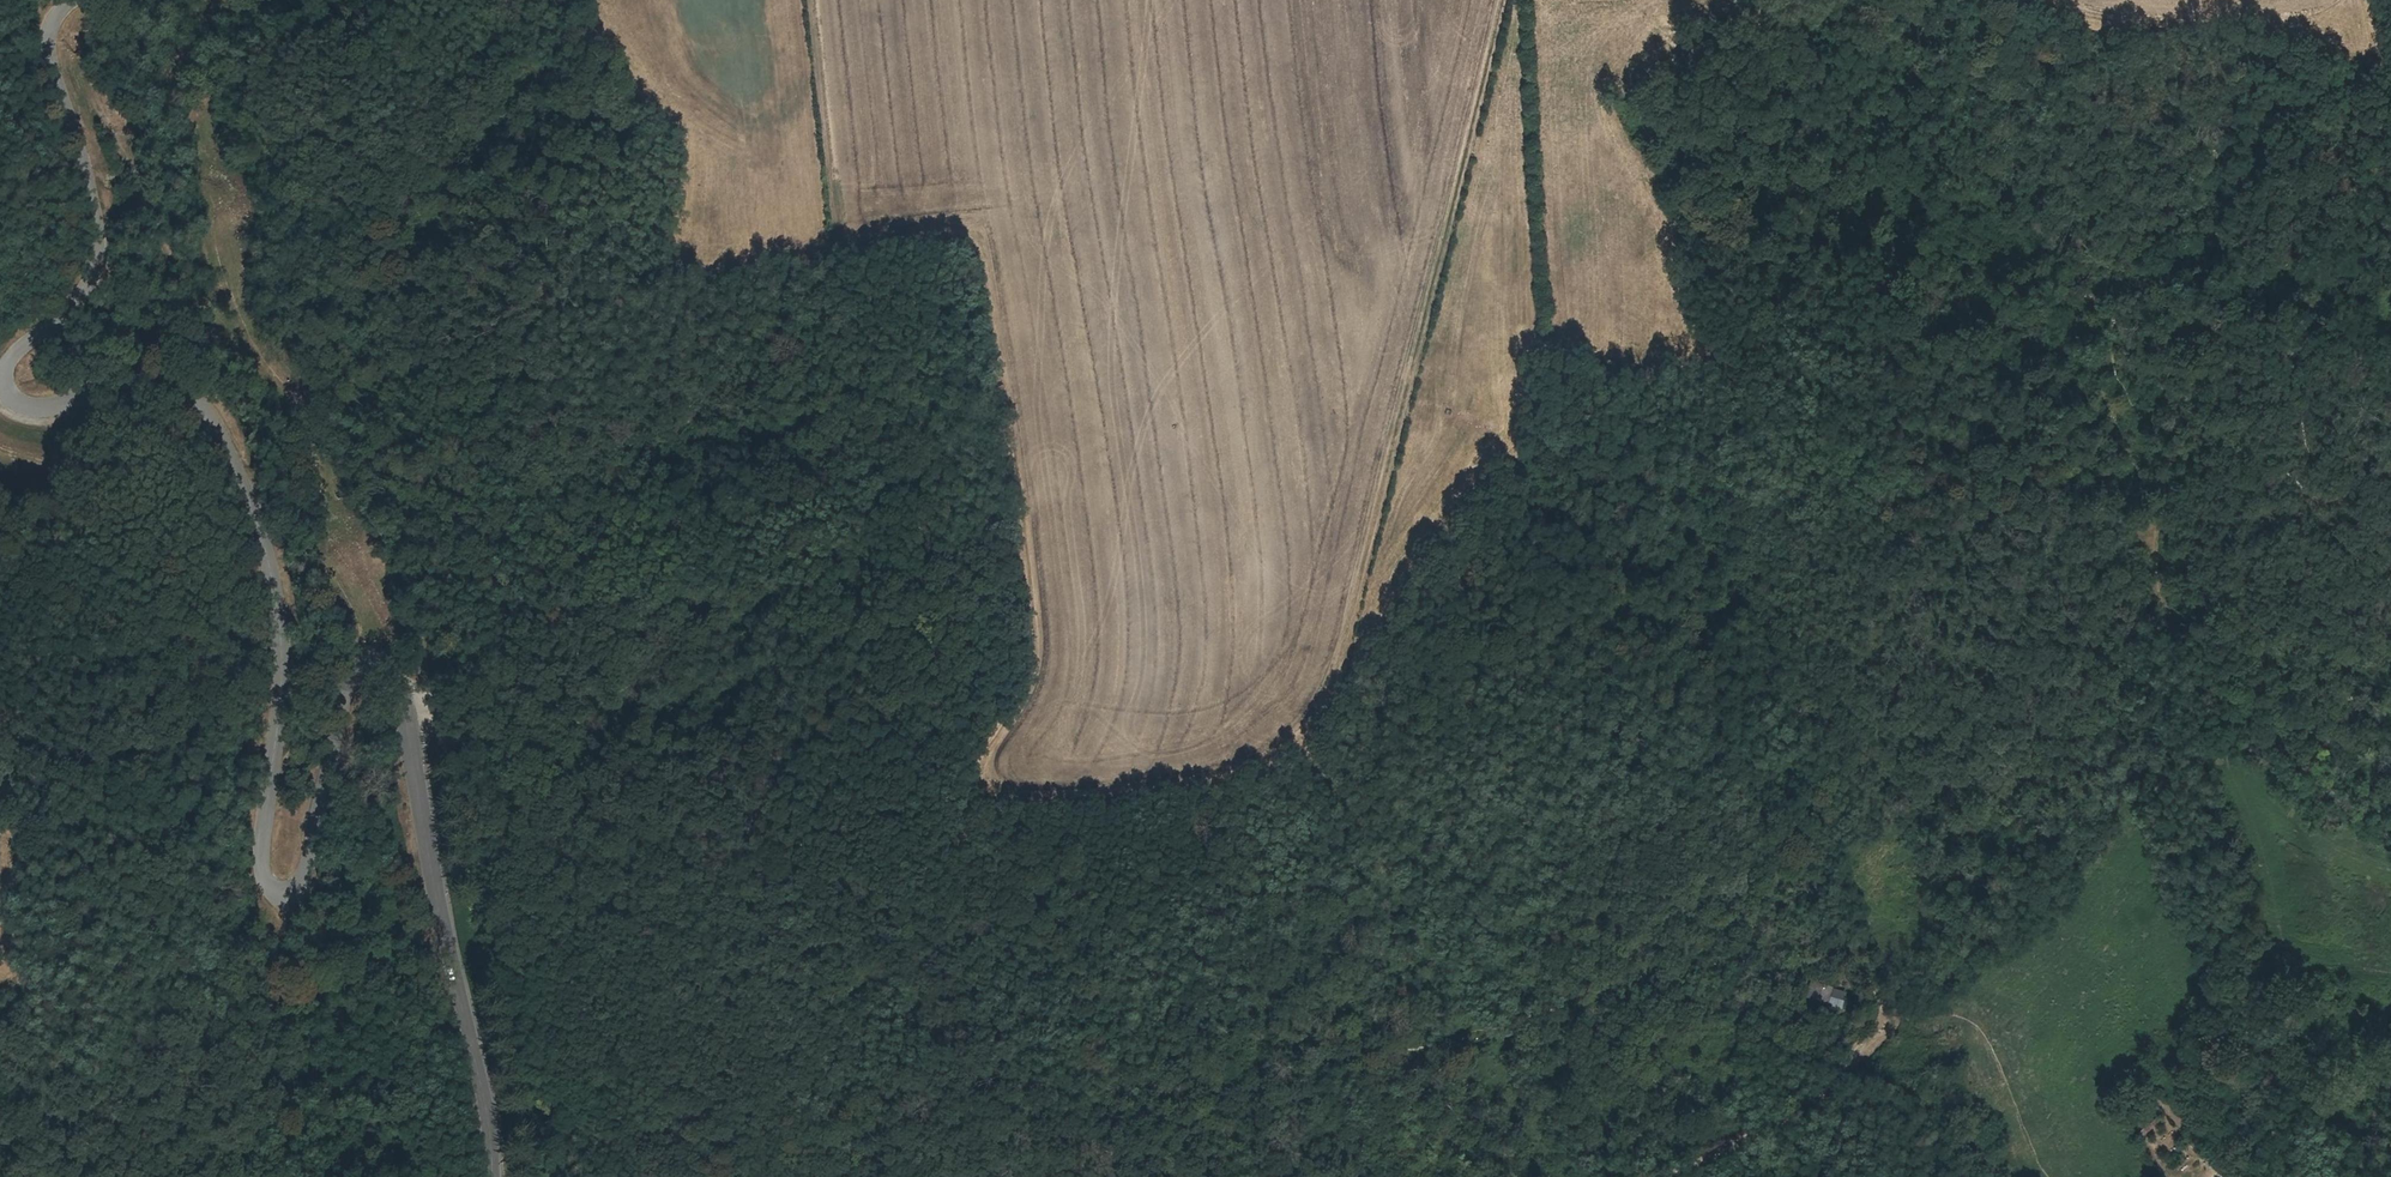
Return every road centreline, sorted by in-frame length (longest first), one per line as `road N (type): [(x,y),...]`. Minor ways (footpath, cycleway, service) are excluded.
road 1 (track): [(1506,0),(1346,681),(1306,739),(1281,758),(1214,784),(1103,804),(998,800),(986,783),(989,740),(1024,694),(1034,642),(980,258),(966,239),(860,246),(843,233),(813,0)]
road 2 (unclassified): [(492,1163),(485,1100),(390,670),(368,661),(354,669),(306,876),(293,894),(275,892),(261,852),(282,632),(268,557),(222,436),(196,401),(150,384),(31,406),(13,398),(4,380),(14,353),(75,302),(95,263),(94,208),(47,51),(51,22),(74,0)]
road 3 (track): [(1657,1176),(1761,1131),(1832,1075),(1904,994)]
road 4 (track): [(62,8),(82,23),(99,66),(95,102),(105,123),(220,255)]

